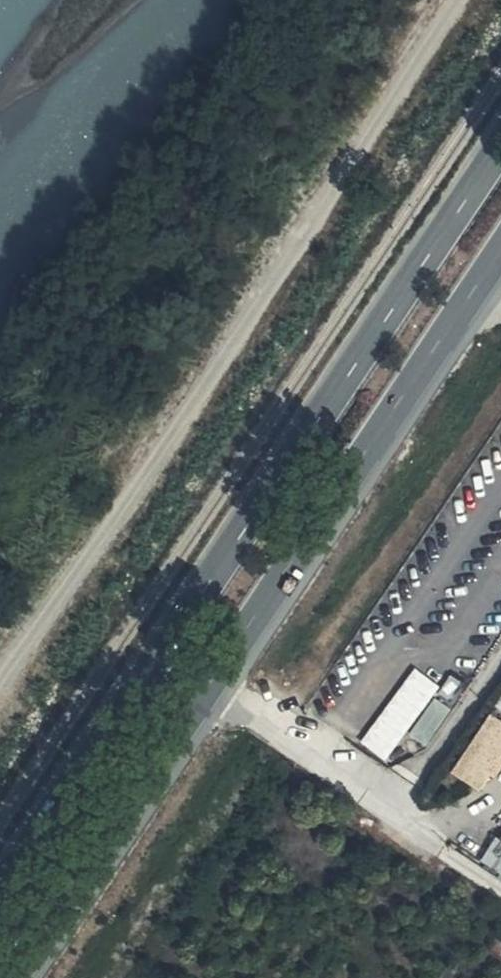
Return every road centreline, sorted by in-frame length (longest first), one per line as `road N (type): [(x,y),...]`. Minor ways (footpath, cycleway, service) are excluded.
road 1 (primary): [(500,148),(0,883)]
road 2 (primary): [(11,977),(500,248)]
road 3 (track): [(443,0),(0,709)]

